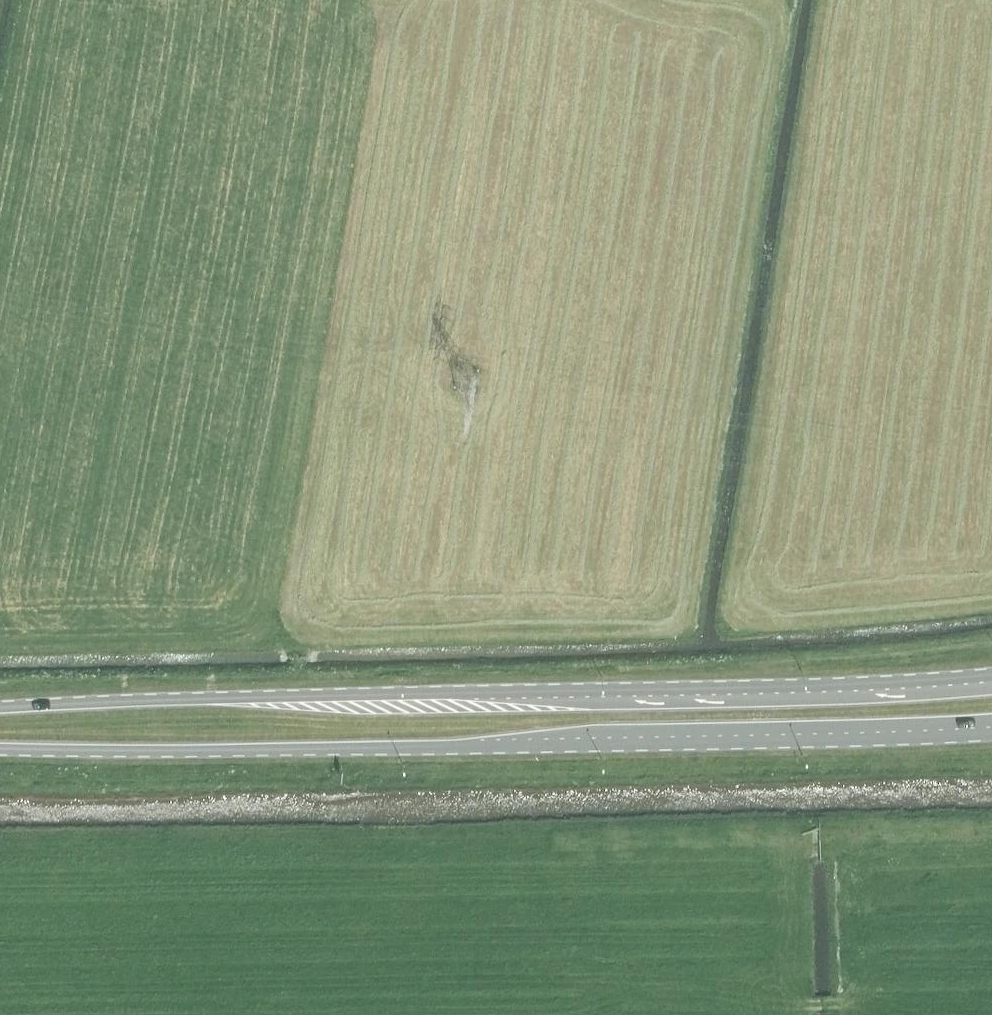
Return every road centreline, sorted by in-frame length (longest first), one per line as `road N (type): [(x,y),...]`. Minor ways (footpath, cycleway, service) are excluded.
road 1 (trunk): [(991,681),(801,693),(533,691),(0,708)]
road 2 (trunk): [(0,749),(484,747),(991,728)]

